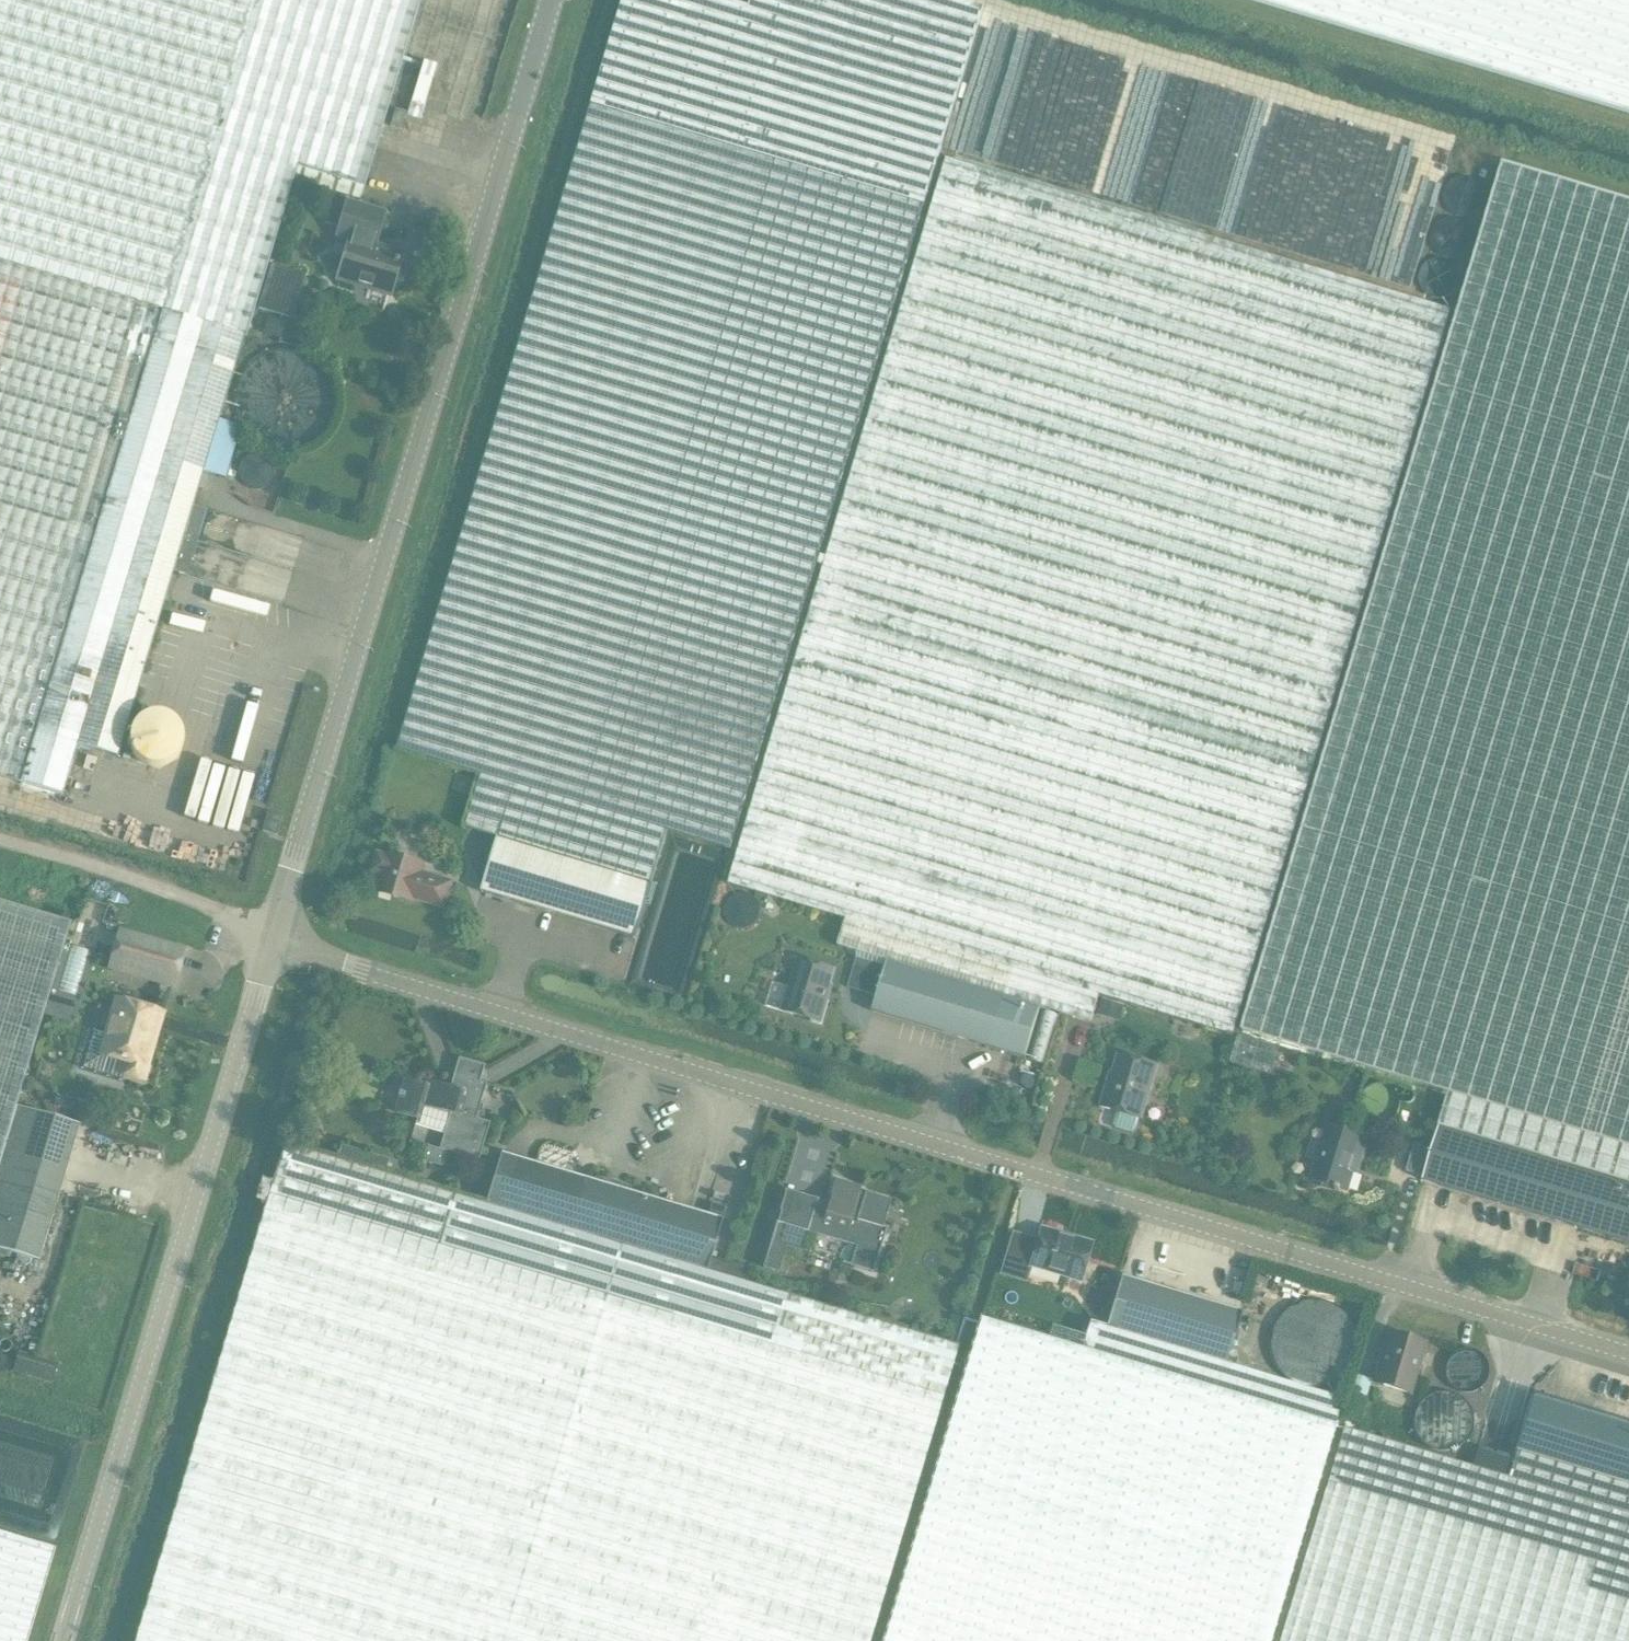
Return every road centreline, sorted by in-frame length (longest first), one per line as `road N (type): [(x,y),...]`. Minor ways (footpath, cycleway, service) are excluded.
road 1 (unclassified): [(1628,1354),(1024,1179),(273,942)]
road 2 (unclassified): [(273,942),(551,0)]
road 3 (unclassified): [(61,1640),(273,942)]
road 4 (track): [(0,841),(279,926)]

